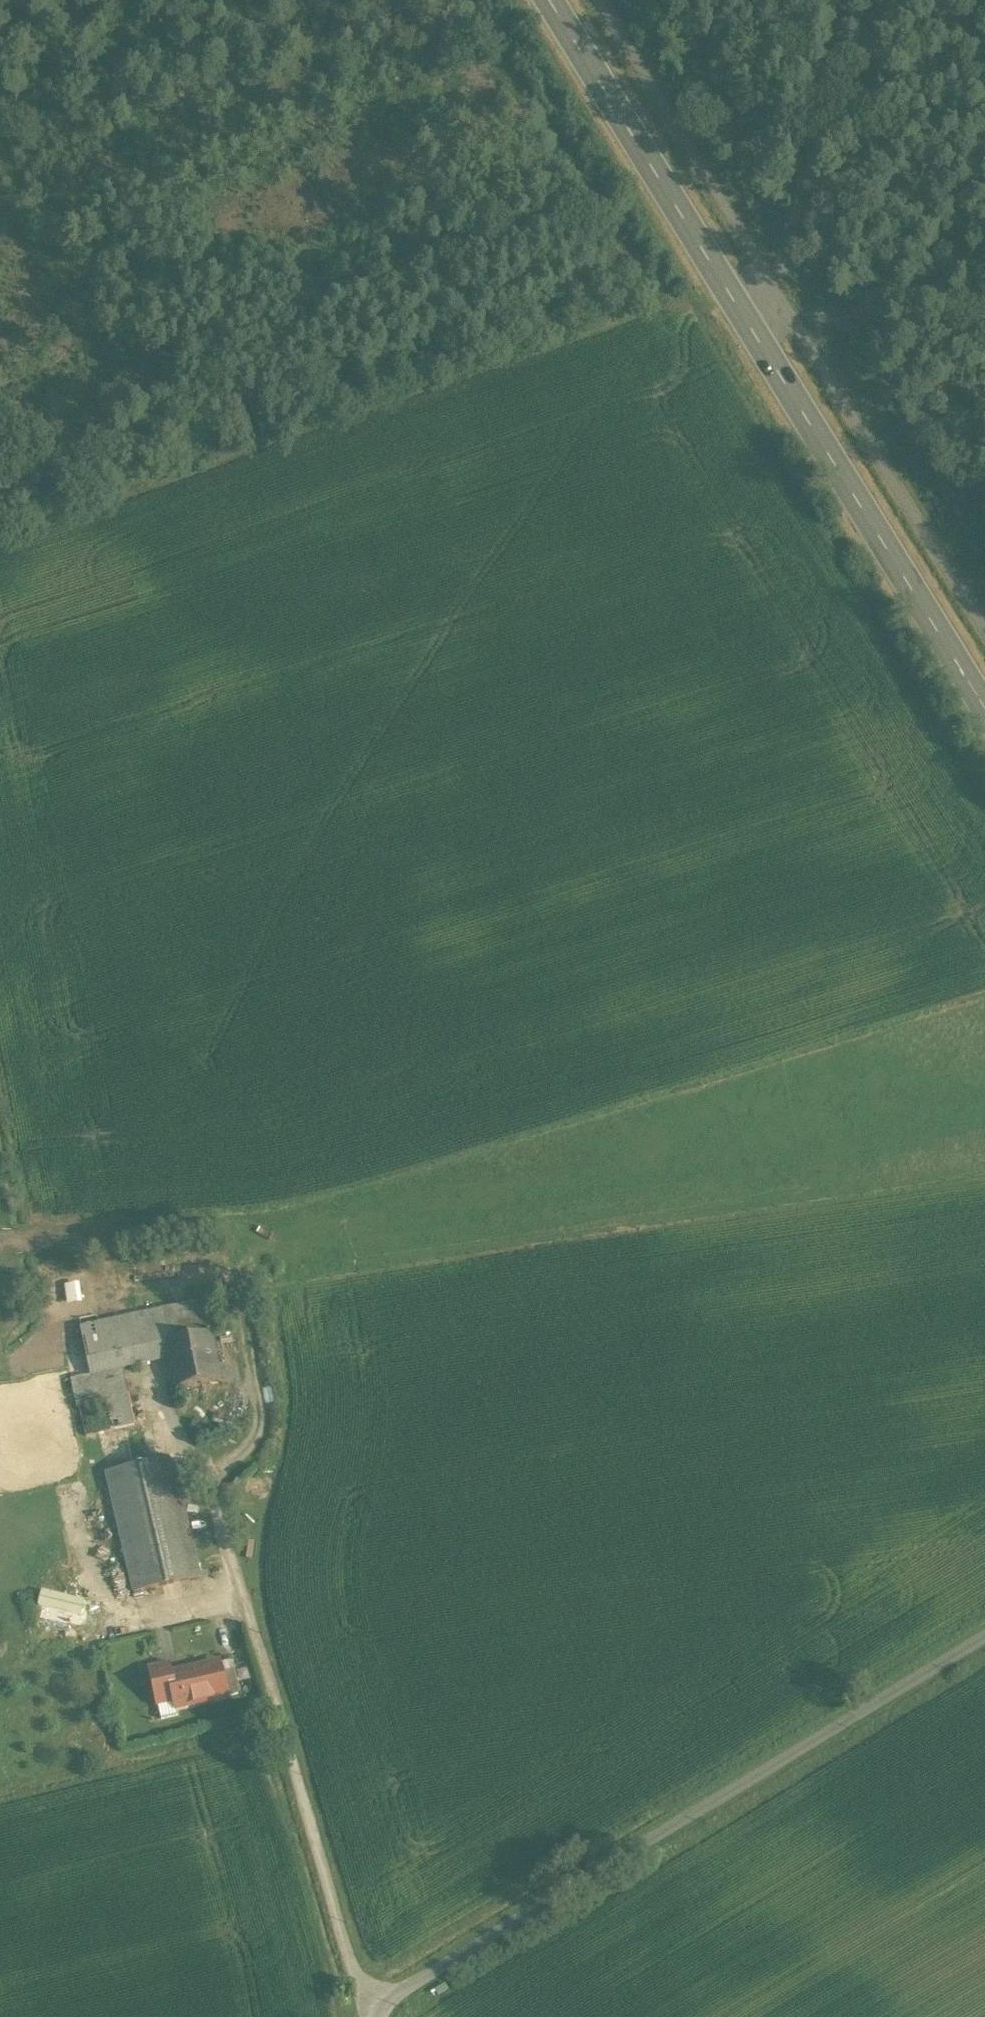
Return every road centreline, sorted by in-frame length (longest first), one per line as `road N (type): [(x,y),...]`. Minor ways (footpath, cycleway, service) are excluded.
road 1 (primary): [(984,708),(551,0)]
road 2 (unclassified): [(984,1630),(369,2014)]
road 3 (unclassified): [(369,2014),(229,1538)]

